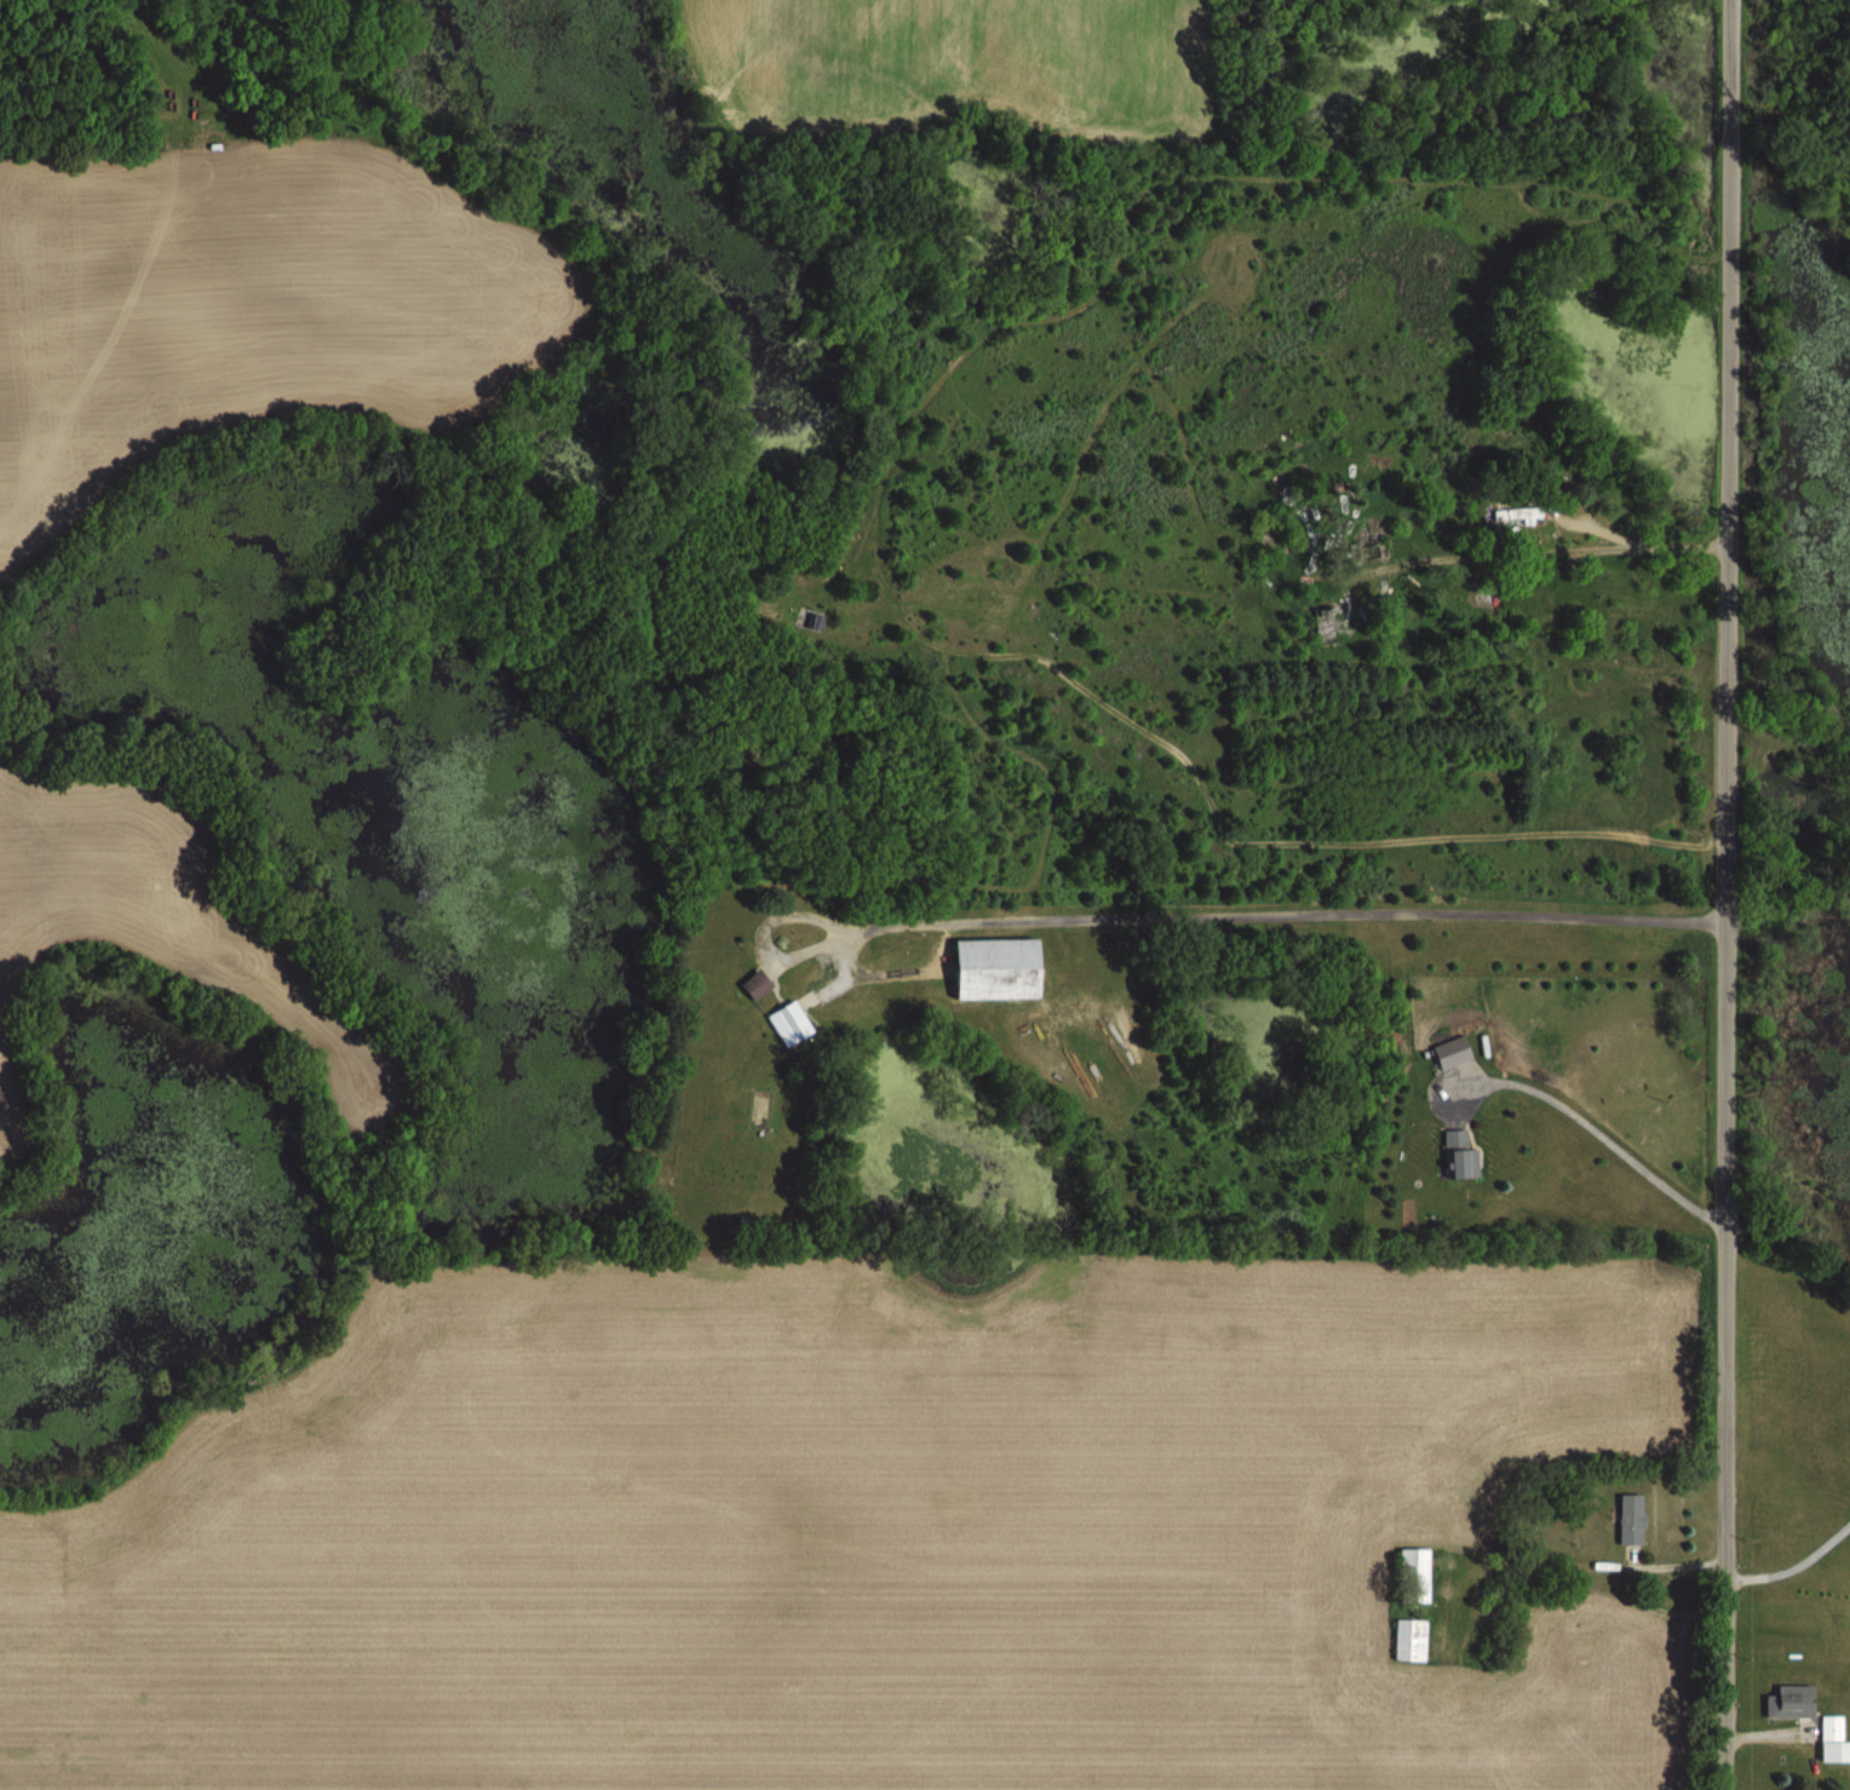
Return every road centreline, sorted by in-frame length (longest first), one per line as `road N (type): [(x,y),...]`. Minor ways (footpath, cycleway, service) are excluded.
road 1 (residential): [(1725,1789),(1731,0)]

